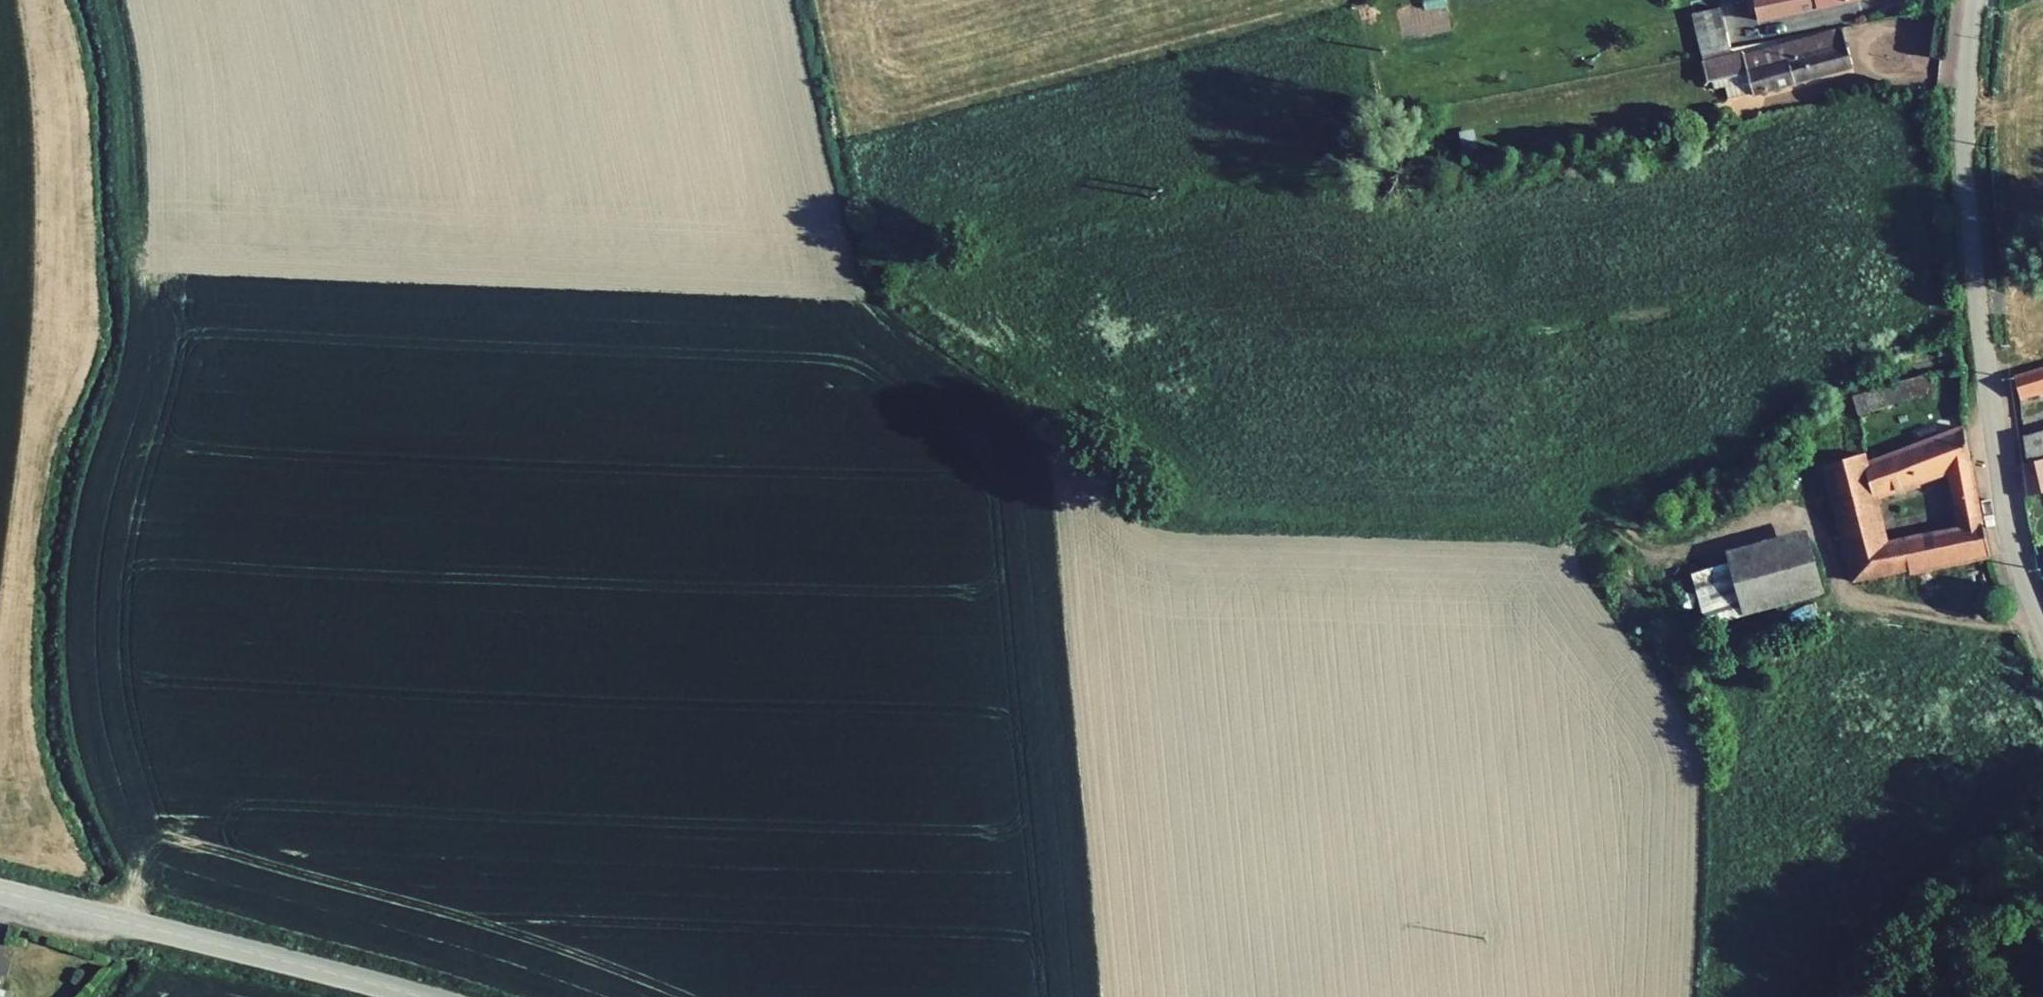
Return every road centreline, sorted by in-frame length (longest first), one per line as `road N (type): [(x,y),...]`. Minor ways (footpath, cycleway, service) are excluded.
road 1 (residential): [(2042,628),(2006,524),(1980,348),(1963,137),(1973,0)]
road 2 (tertiary): [(0,891),(422,996)]

